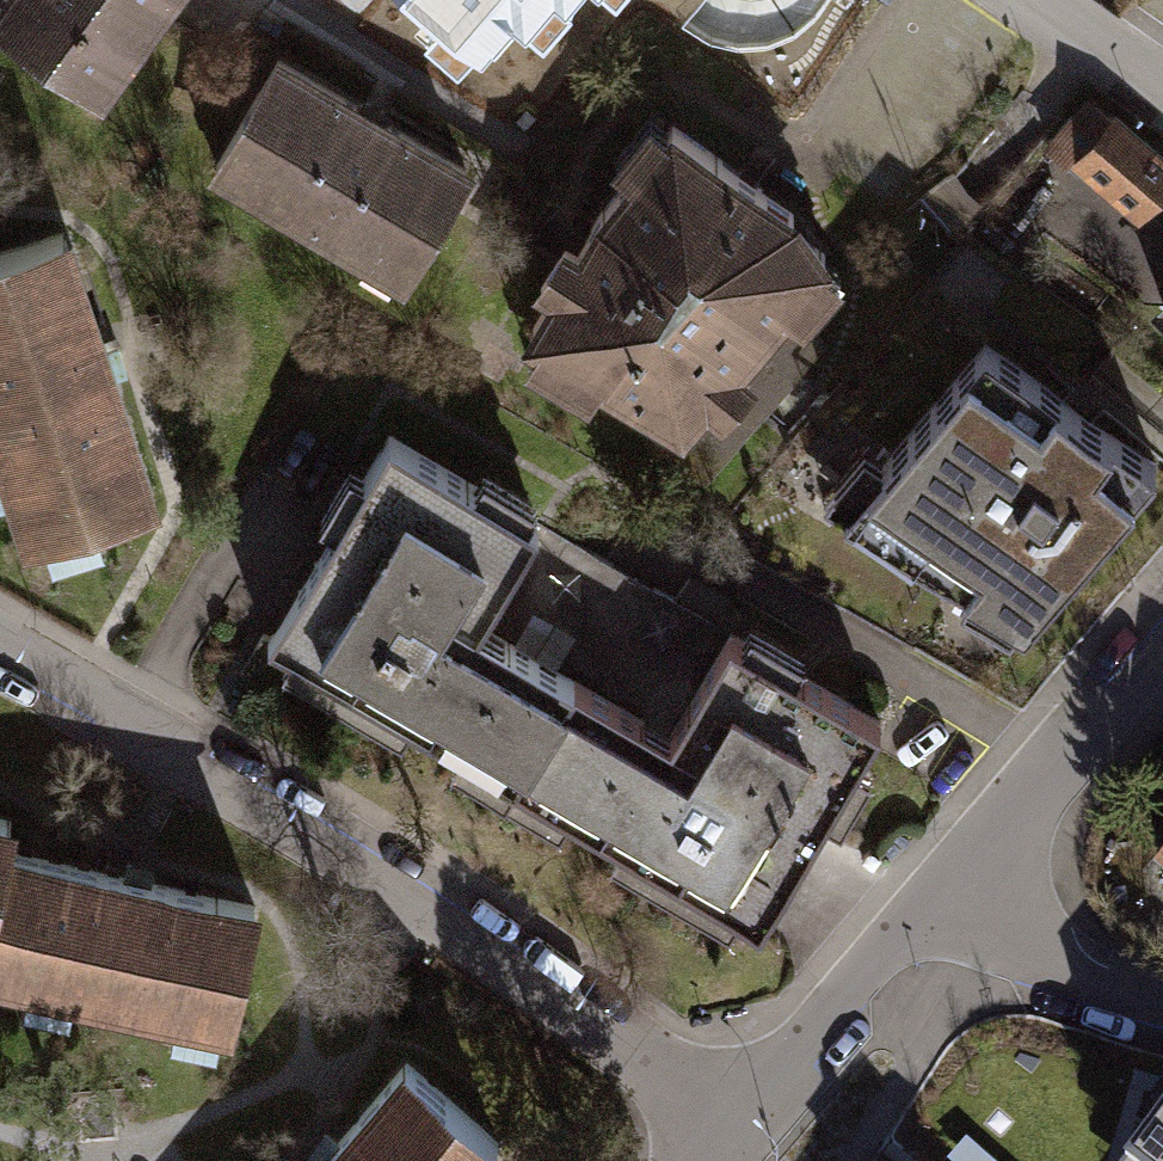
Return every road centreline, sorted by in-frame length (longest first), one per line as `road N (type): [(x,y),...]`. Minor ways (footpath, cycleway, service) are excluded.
road 1 (residential): [(0,652),(171,748),(737,1121)]
road 2 (residential): [(935,888),(1162,626)]
road 3 (residential): [(737,1121),(935,888)]
road 4 (residential): [(935,888),(1096,990),(1162,1012)]
road 5 (residential): [(1162,98),(1029,0)]

